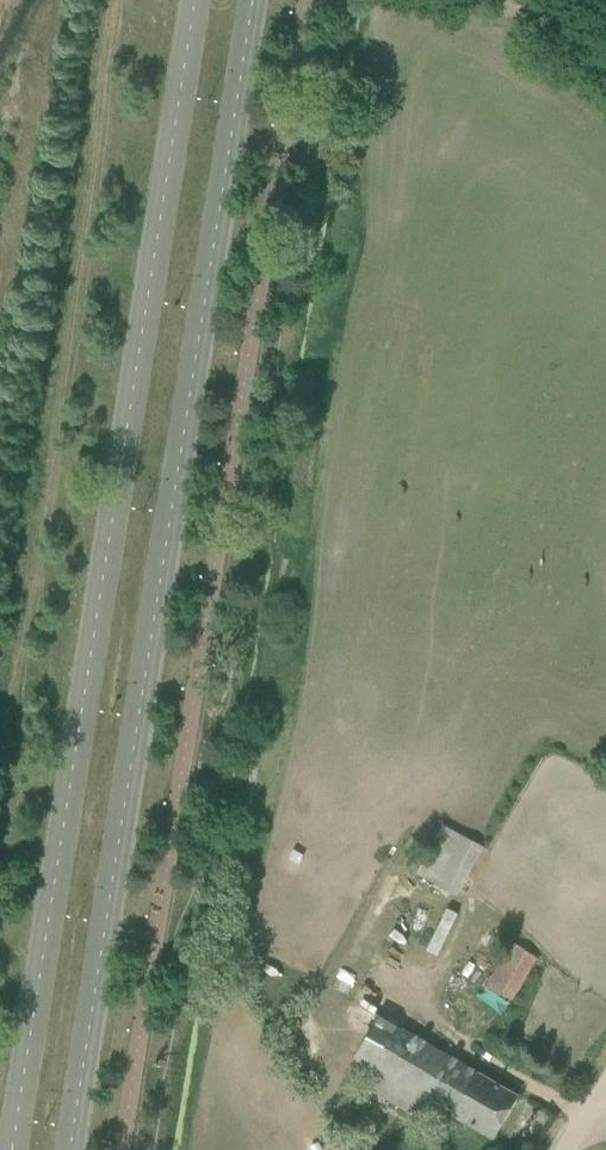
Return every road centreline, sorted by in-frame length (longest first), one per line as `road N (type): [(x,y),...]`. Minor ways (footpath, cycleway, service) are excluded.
road 1 (secondary): [(193,0),(9,1149)]
road 2 (secondary): [(68,1149),(252,0)]
road 3 (unclassified): [(605,71),(558,29),(500,0)]

